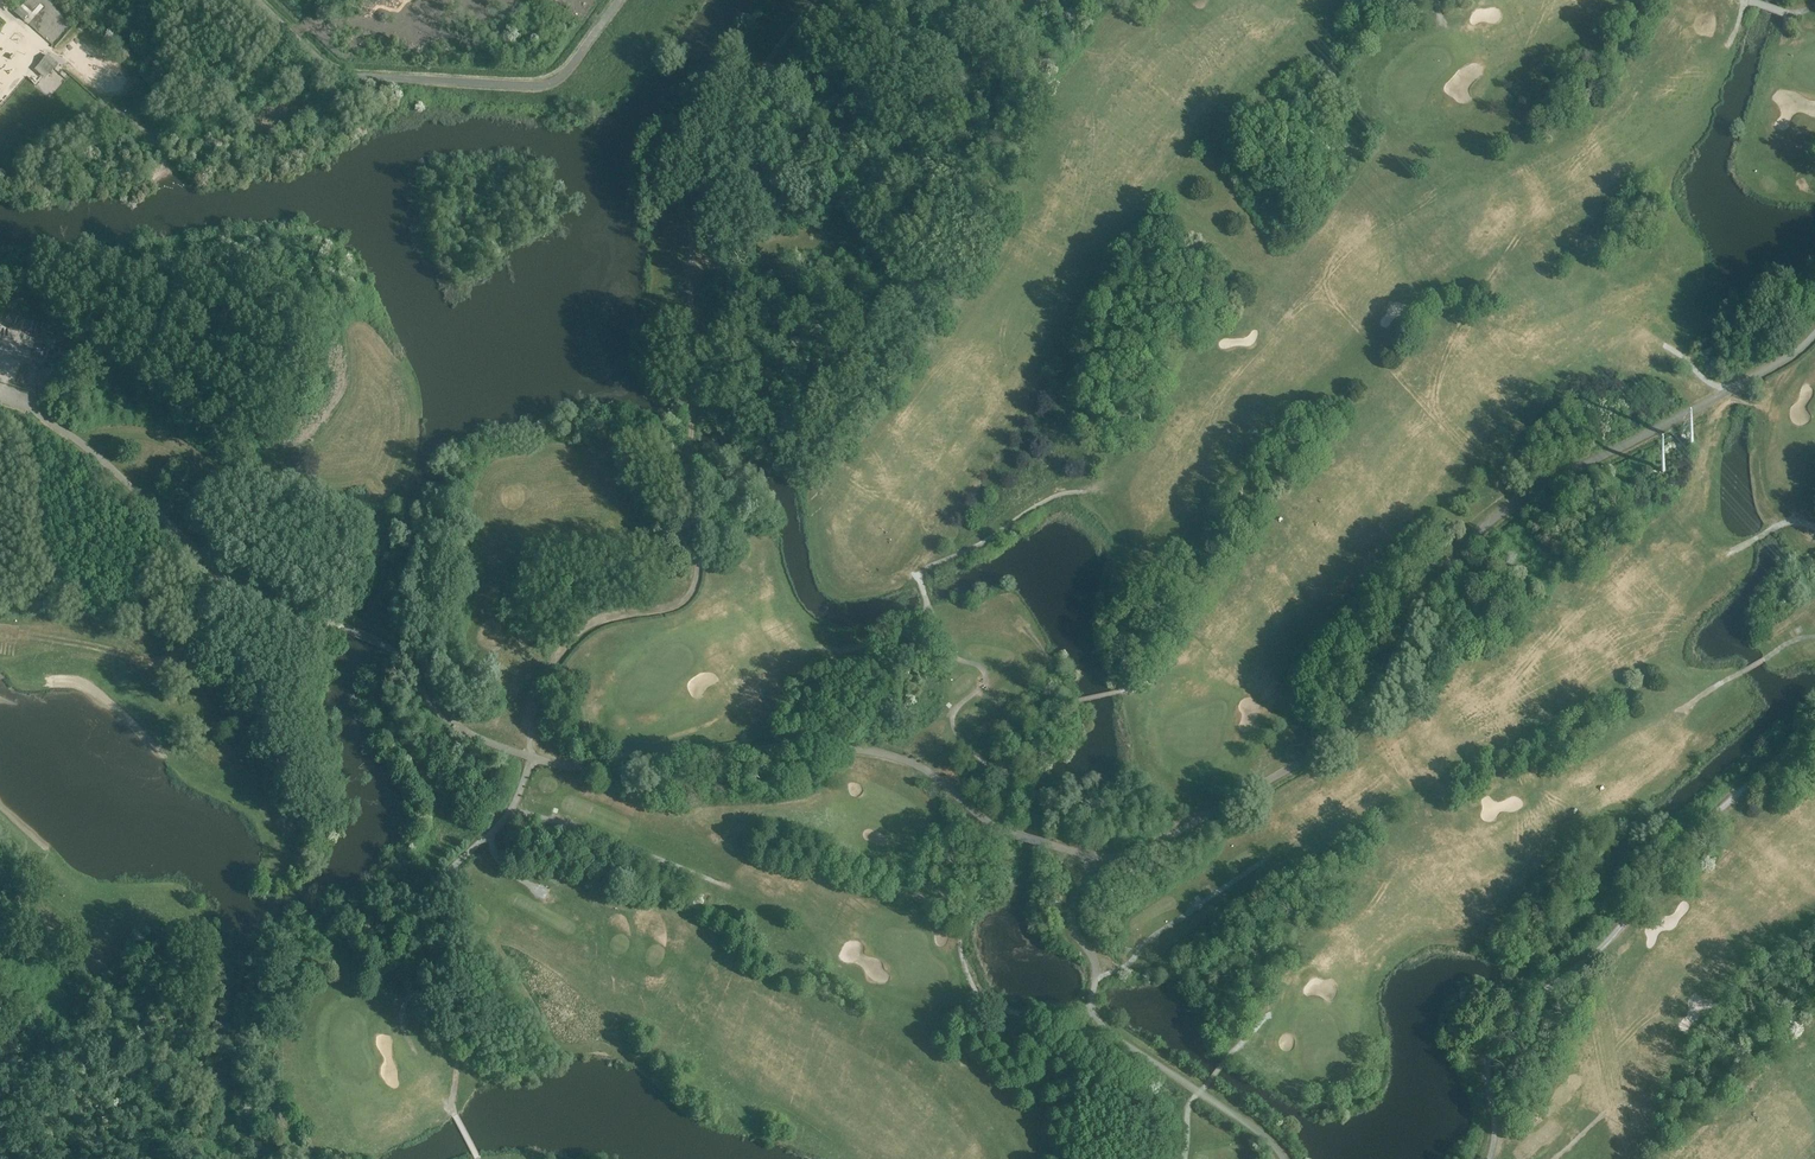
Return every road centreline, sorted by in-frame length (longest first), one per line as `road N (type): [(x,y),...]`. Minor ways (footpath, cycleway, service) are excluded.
road 1 (track): [(1025,628),(1066,692),(1074,727),(1036,766),(999,771),(955,731),(955,711),(985,674),(945,648),(921,576),(1042,502),(1084,492)]
road 2 (track): [(533,759),(503,822),(440,878),(425,904),(422,959),(402,1023),(453,1113)]
road 3 (track): [(512,808),(600,830),(722,885)]
road 4 (track): [(1267,858),(1154,936),(1128,965),(1095,979)]
road 5 (track): [(960,945),(976,989),(998,1007),(1041,1016),(1093,1006)]
road 6 (track): [(1814,637),(1787,644),(1682,709)]

